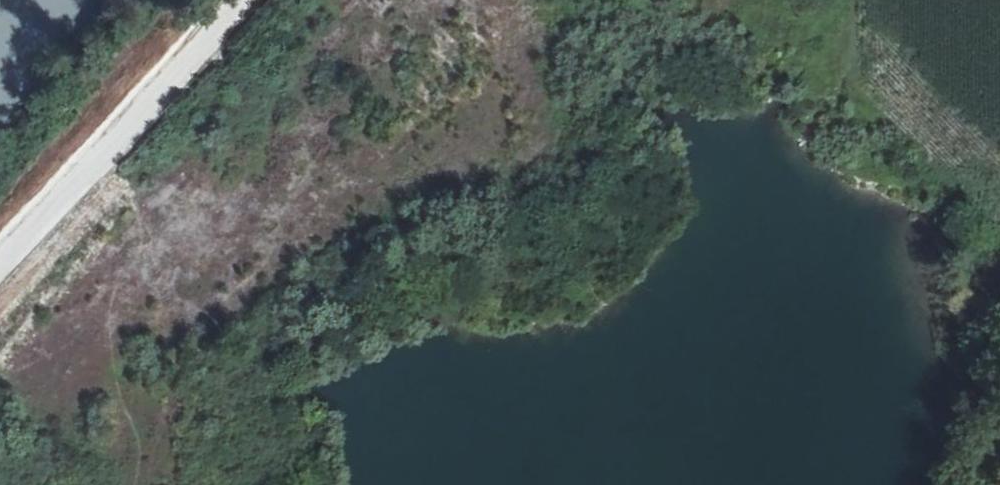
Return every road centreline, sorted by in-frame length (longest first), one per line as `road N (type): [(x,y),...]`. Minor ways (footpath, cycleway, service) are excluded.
road 1 (track): [(0,246),(225,0)]
road 2 (track): [(849,0),(852,73),(798,144)]

